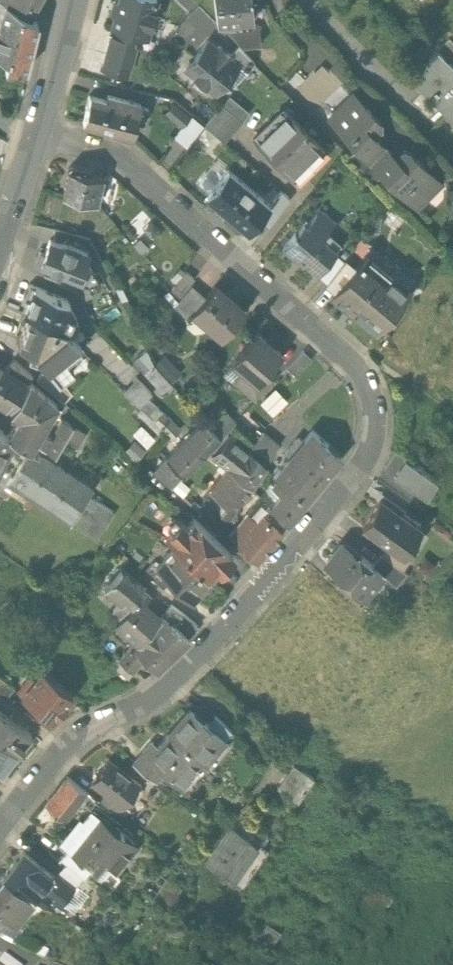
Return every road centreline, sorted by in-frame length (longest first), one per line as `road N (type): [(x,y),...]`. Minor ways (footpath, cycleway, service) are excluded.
road 1 (residential): [(0,823),(36,772),(168,667),(259,579),(350,477),(374,419),(347,357),(139,180),(95,156),(32,140)]
road 2 (secondary): [(32,140),(69,0)]

